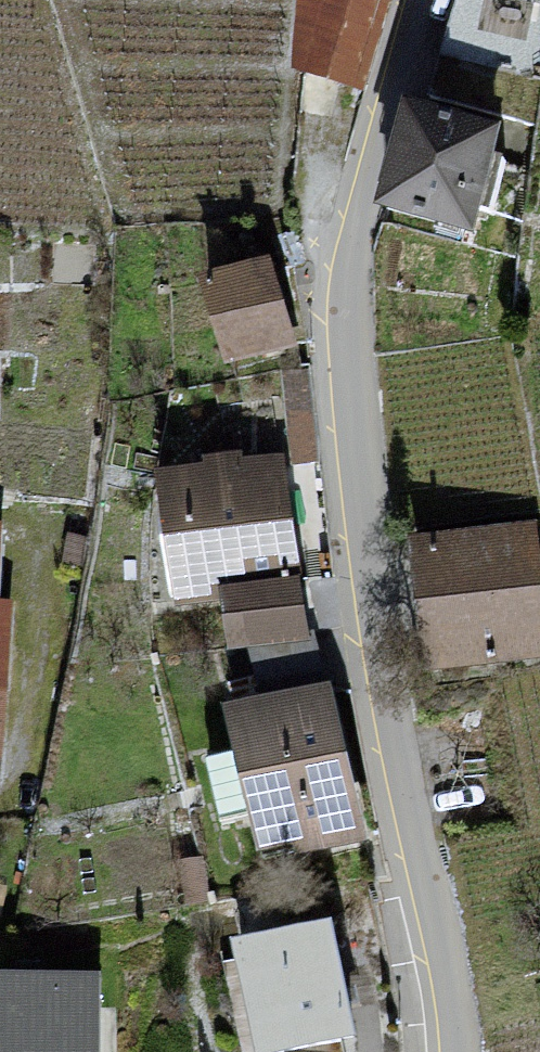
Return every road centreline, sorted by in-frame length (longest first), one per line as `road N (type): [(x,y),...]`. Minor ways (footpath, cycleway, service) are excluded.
road 1 (residential): [(459,1051),(324,342),(407,0)]

